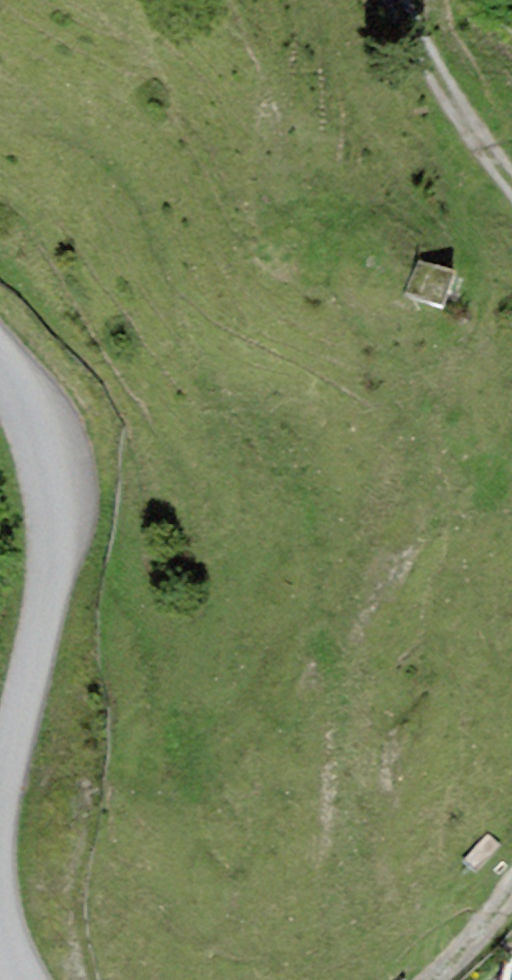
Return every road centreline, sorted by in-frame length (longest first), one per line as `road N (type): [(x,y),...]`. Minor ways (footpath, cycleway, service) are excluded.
road 1 (track): [(0,774),(45,607),(53,518),(35,434),(0,362)]
road 2 (track): [(511,187),(444,89),(397,0)]
road 3 (track): [(435,979),(511,888)]

